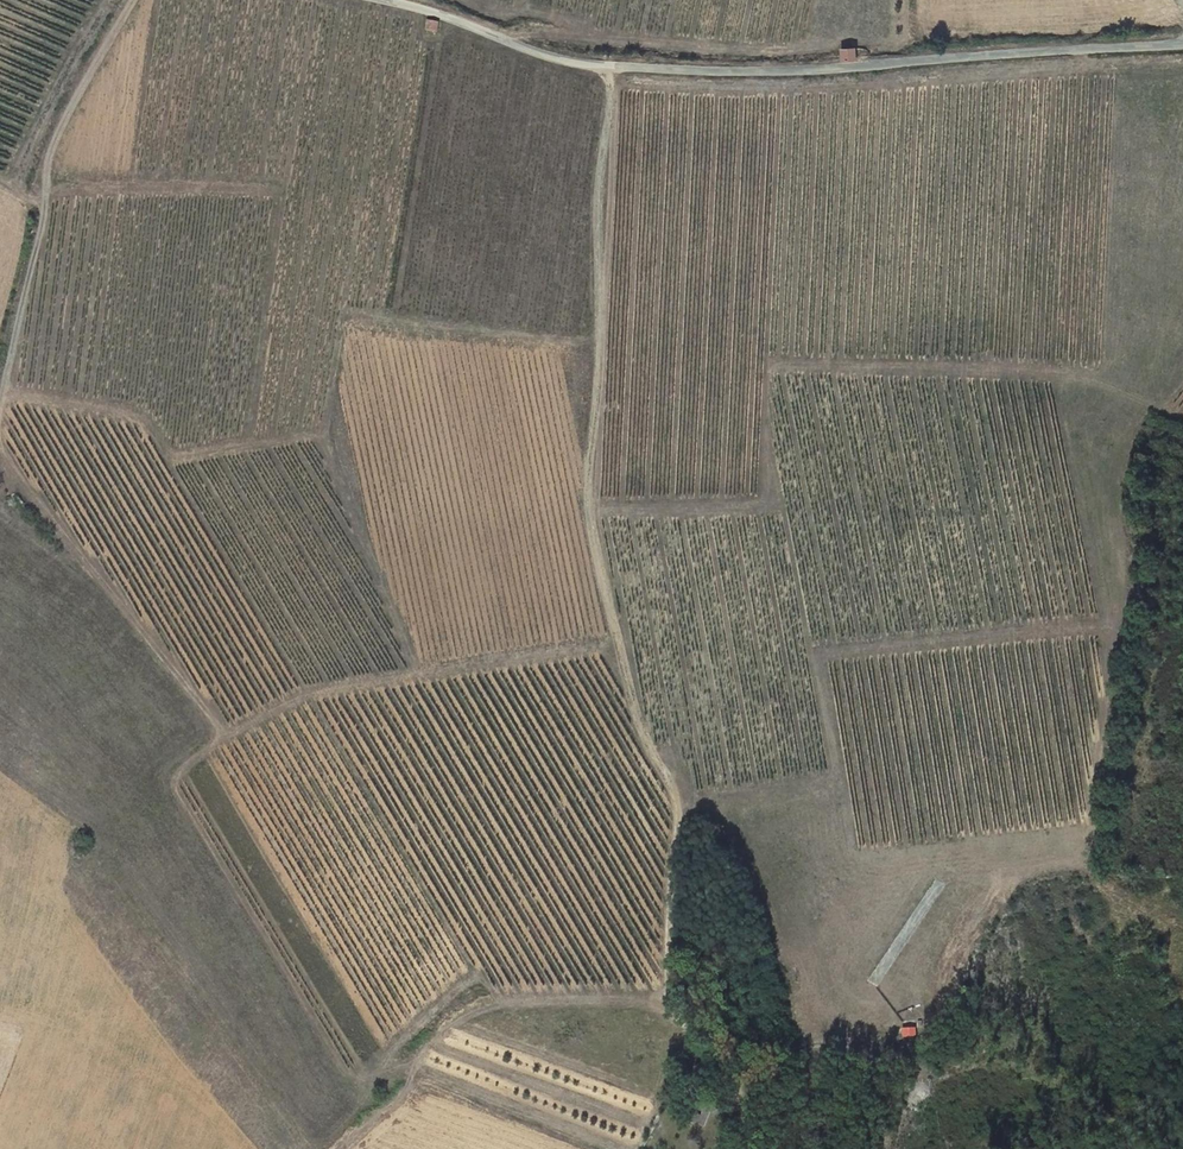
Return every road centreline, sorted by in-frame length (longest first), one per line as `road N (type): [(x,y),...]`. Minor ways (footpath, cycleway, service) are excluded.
road 1 (track): [(669,1003),(576,1000),(489,1009),(350,1077),(169,775),(224,732),(0,451)]
road 2 (track): [(613,68),(599,210),(589,514),(643,736),(680,791),(668,911),(669,1003)]
road 3 (unclassified): [(380,0),(564,61),(613,68),(751,73),(1182,43)]
road 4 (track): [(0,400),(44,217),(51,149),(132,0)]
road 5 (track): [(620,645),(360,682),(309,693),(224,732)]
road 6 (track): [(732,1087),(818,1038),(900,1026)]

